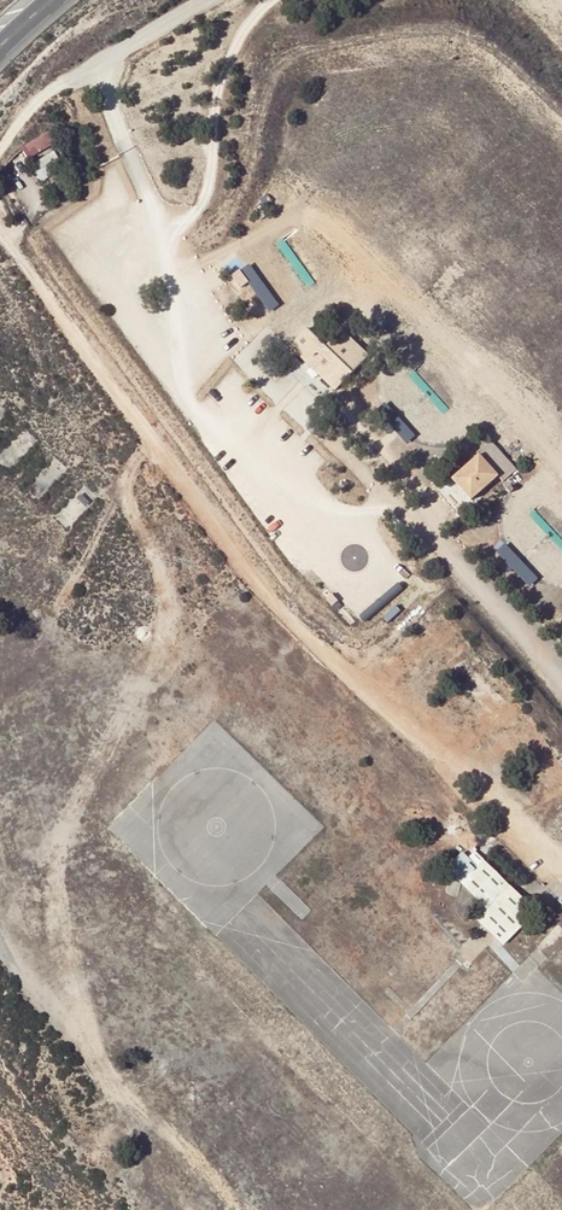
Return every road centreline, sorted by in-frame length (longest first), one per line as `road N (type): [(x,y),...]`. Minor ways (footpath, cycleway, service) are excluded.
road 1 (track): [(158,275),(285,221),(315,218),(561,476)]
road 2 (track): [(143,214),(159,228),(180,226),(206,200),(217,94),(245,26),(276,0)]
road 3 (track): [(415,521),(561,675)]

